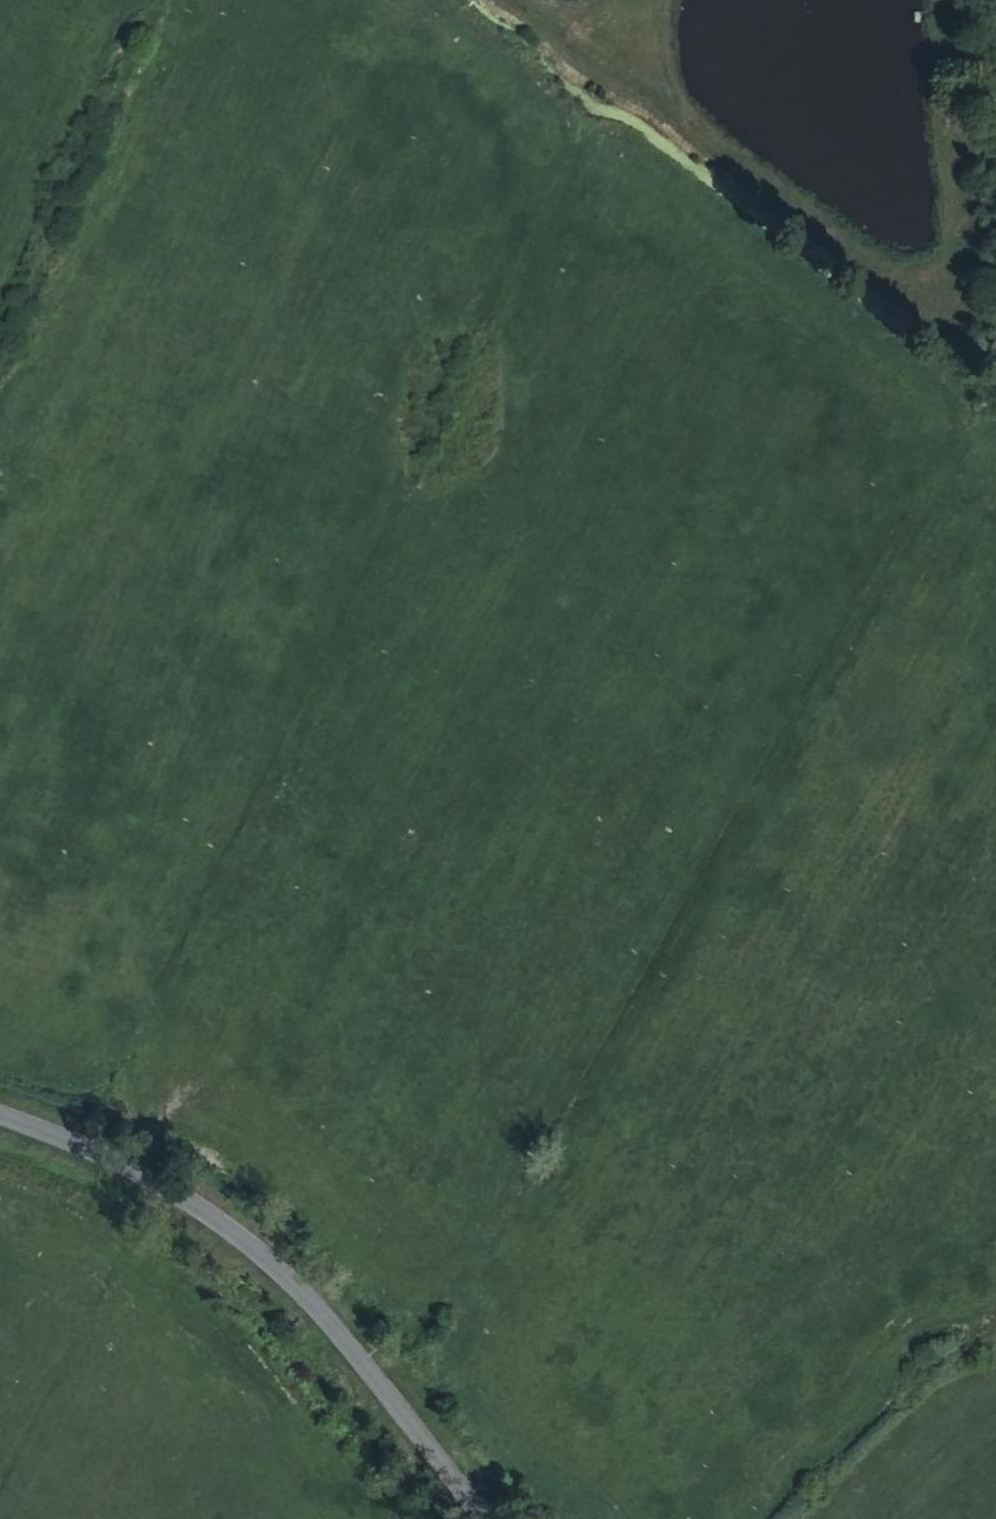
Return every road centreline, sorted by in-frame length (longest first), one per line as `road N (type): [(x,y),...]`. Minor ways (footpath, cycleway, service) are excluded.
road 1 (unclassified): [(488,1518),(331,1310),(205,1219),(71,1146),(0,1122)]

